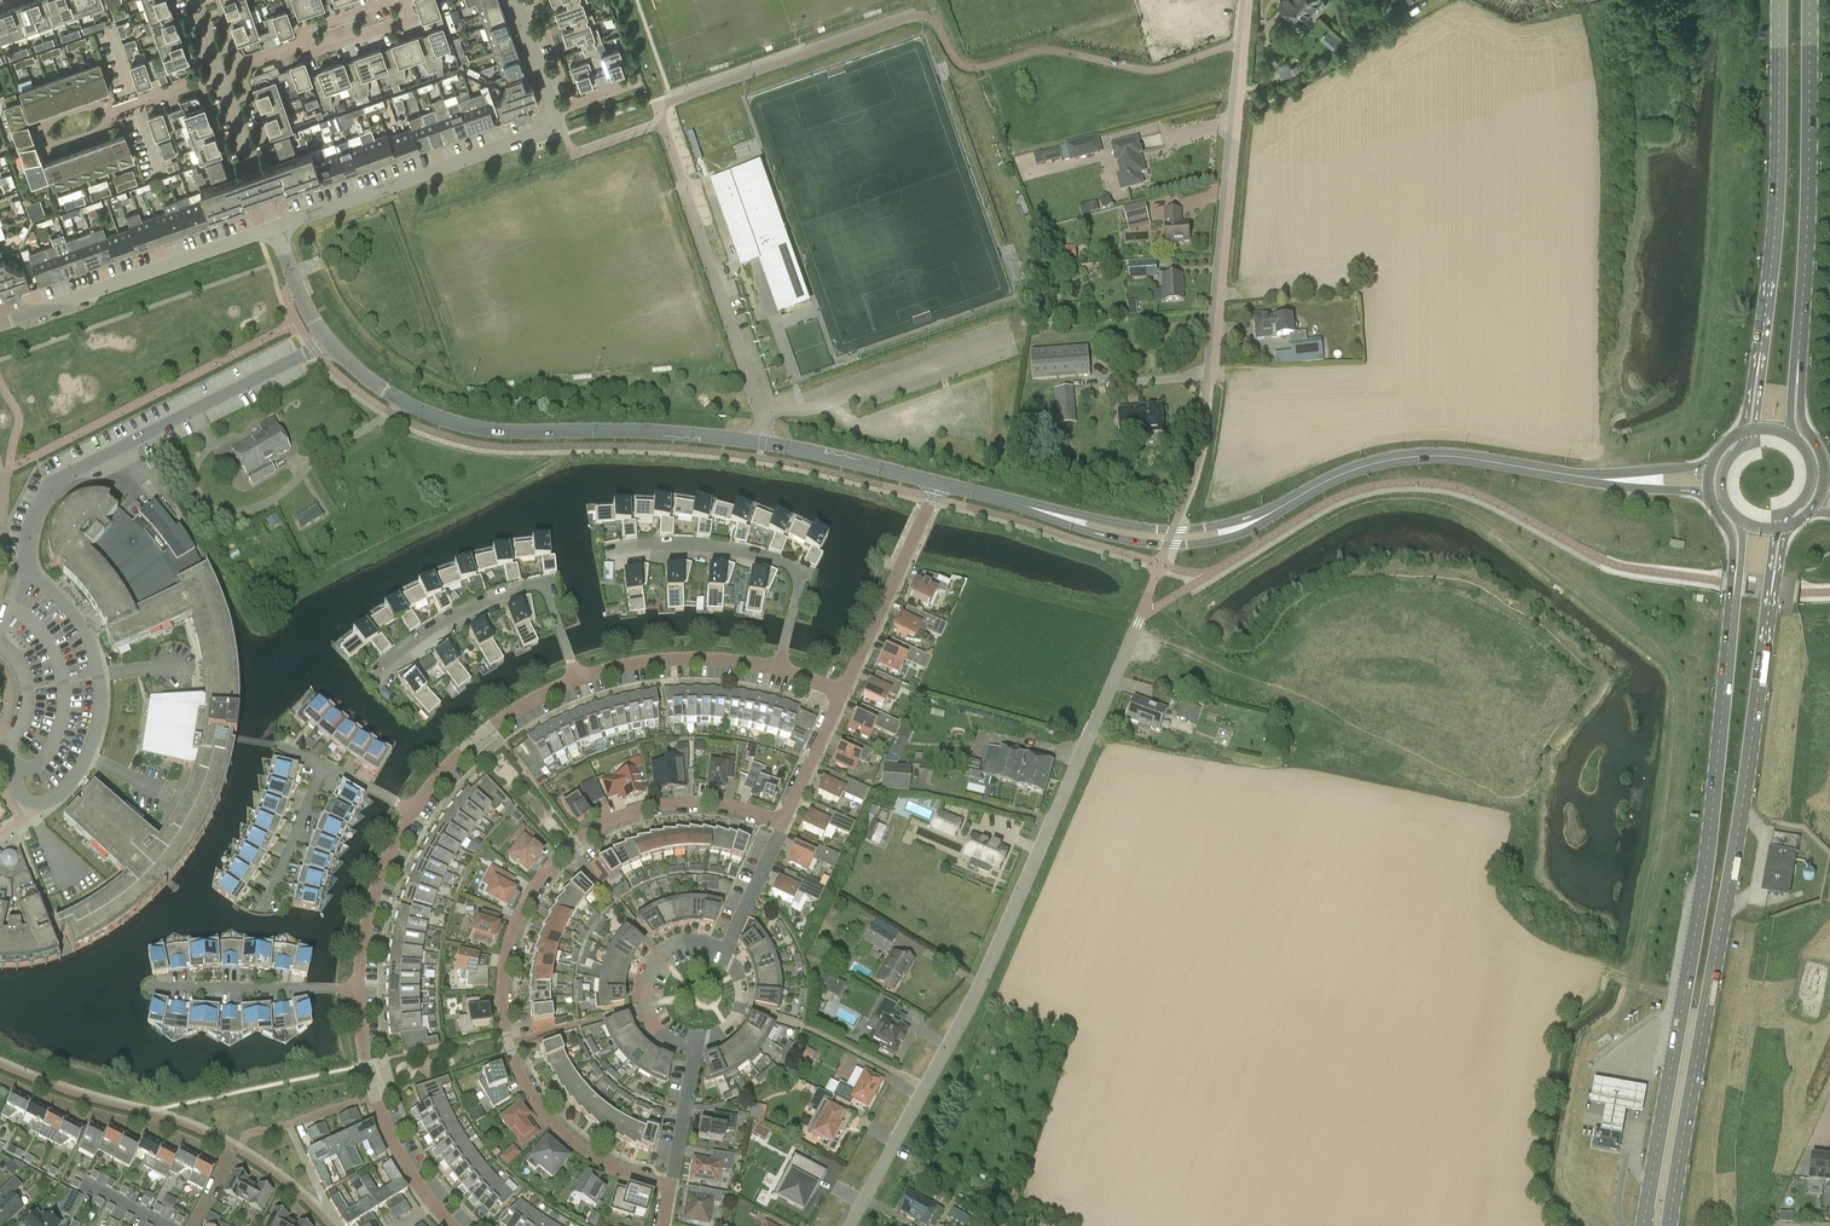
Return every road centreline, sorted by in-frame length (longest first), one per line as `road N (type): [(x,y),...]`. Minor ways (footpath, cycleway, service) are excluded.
road 1 (residential): [(850,1225),(975,993),(1138,620)]
road 2 (residential): [(669,1185),(594,1157),(525,1089),(503,1010),(513,928),(561,854),(624,813),(698,802),(783,822)]
road 3 (primary): [(1733,596),(1710,834),(1645,1225)]
road 4 (primary): [(1669,1225),(1770,601)]
road 5 (tertiary): [(762,442),(456,423),(381,390),(325,342)]
road 6 (residential): [(28,563),(35,514),(60,479),(325,342)]
road 7 (unclassified): [(1211,376),(1246,0)]
road 8 (primary): [(1799,359),(1809,0)]
road 9 (primary): [(1779,0),(1778,196),(1759,357)]
road 10 (tertiary): [(275,229),(545,132),(551,111)]
road 11 (residential): [(780,669),(799,571),(708,545),(608,551)]
road 12 (tertiary): [(1572,476),(1428,456),(1350,471),(1289,503)]
road 13 (residential): [(378,672),(456,612),(546,585),(577,679)]
road 14 (tertiary): [(0,323),(275,229)]
road 15 (tertiary): [(1017,503),(1093,533),(1180,545),(1245,532),(1289,503)]
road 16 (tertiary): [(1289,503),(1188,530),(1017,503)]
road 17 (unclassified): [(762,442),(761,414),(683,188)]
road 18 (residential): [(433,1204),(380,1119),(365,1065),(357,989)]
road 19 (residential): [(844,692),(936,483)]
road 20 (residential): [(412,810),(491,727),(577,679)]
road 21 (residential): [(577,679),(674,659),(780,669)]
road 22 (residential): [(357,989),(152,987)]
road 23 (residential): [(696,1045),(670,1040),(649,1023),(644,974),(683,943),(726,951)]
road 24 (residential): [(357,989),(370,904),(412,810)]
road 25 (tertiary): [(936,483),(762,442)]
road 26 (track): [(1237,90),(1257,102),(1272,100),(1382,32)]
road 27 (residential): [(115,111),(111,126),(53,146),(43,142),(45,122),(101,102)]
road 28 (residential): [(783,822),(844,692)]
road 29 (residential): [(669,1185),(696,1045)]
road 30 (residential): [(726,951),(783,822)]
road 31 (residential): [(322,768),(268,897)]
road 32 (tertiary): [(1711,461),(1572,476)]
road 33 (tertiary): [(1572,476),(1710,495)]
road 34 (residential): [(304,45),(315,53),(411,20),(403,0)]
road 35 (primary): [(1825,485),(1819,449),(1799,416),(1799,359)]
road 36 (tertiary): [(325,342),(275,229)]
road 37 (residential): [(726,951),(739,981),(740,1010),(722,1032),(696,1045)]

